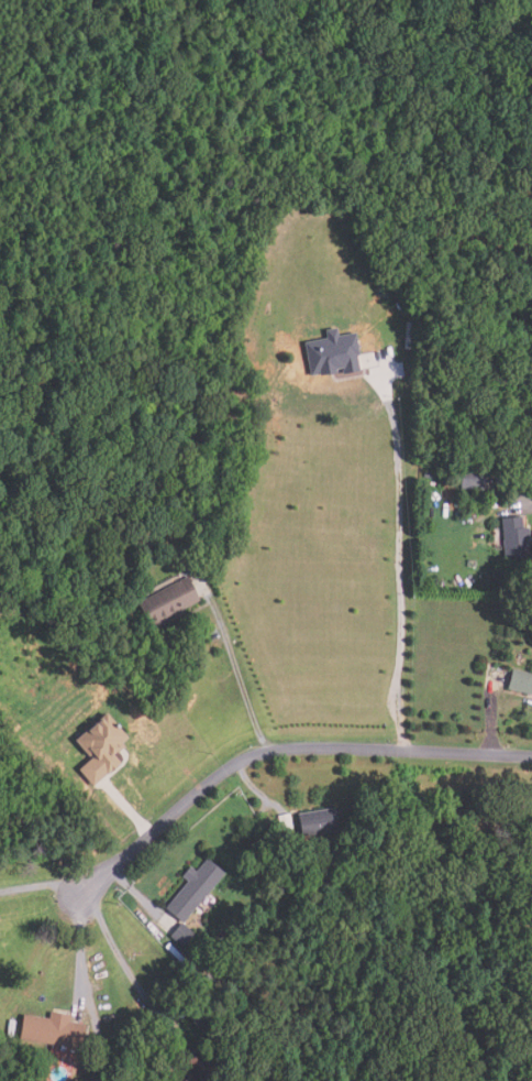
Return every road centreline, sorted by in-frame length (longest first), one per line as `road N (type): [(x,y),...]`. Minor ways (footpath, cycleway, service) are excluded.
road 1 (residential): [(531,759),(261,755),(234,766),(88,892)]

